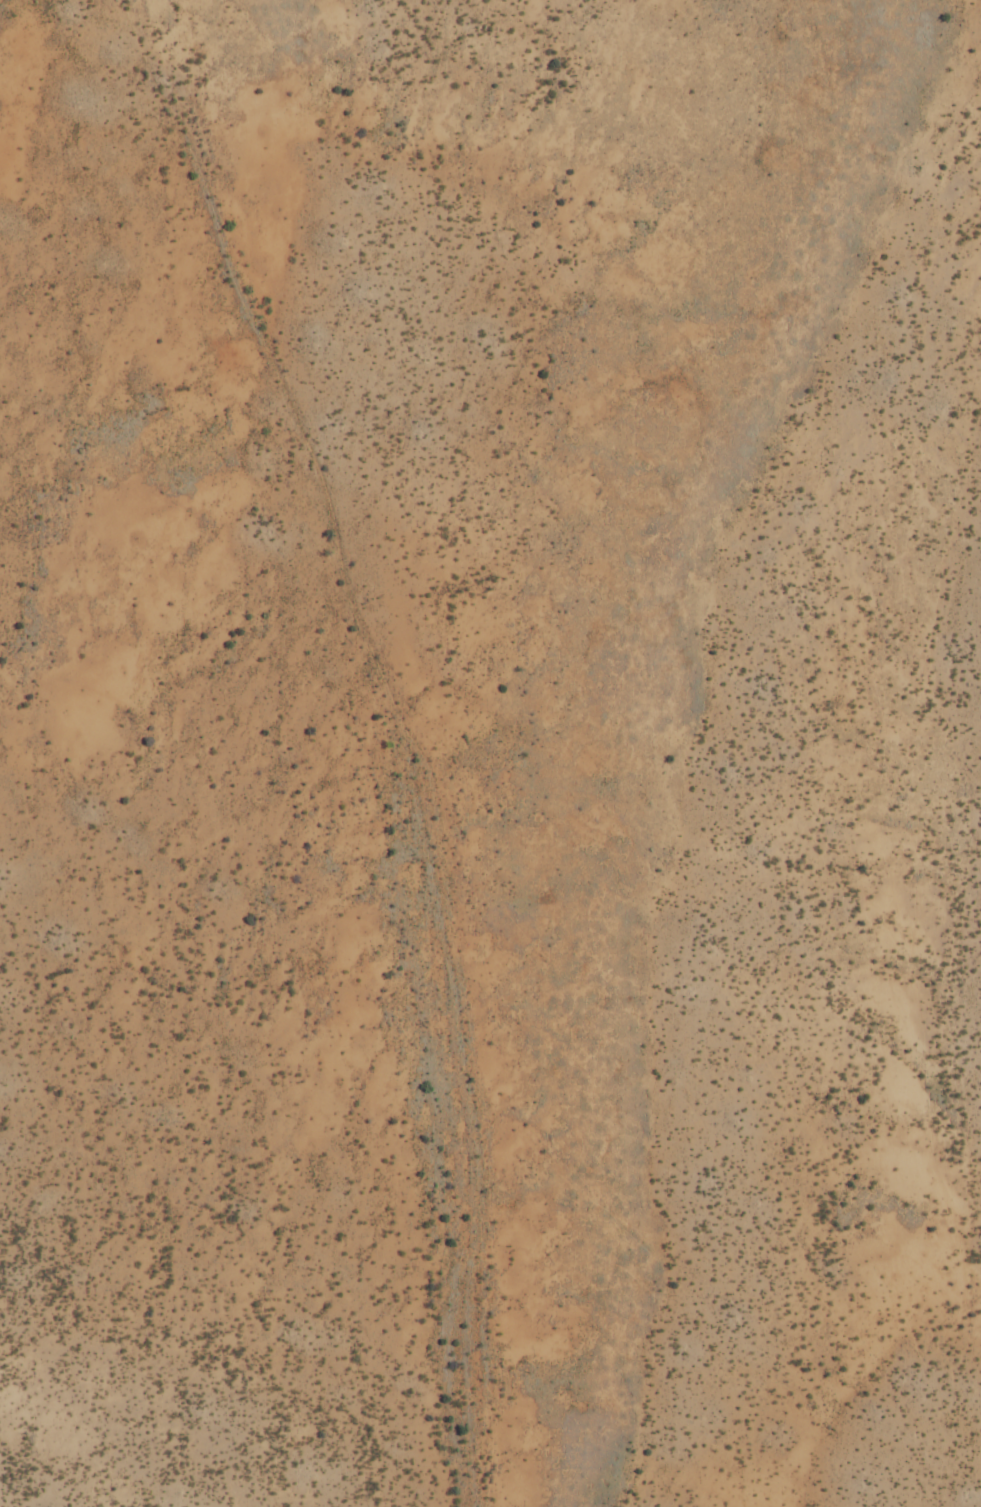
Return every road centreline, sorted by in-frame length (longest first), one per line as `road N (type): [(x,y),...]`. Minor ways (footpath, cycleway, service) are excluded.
road 1 (track): [(504,1506),(510,1260),(411,698),(265,483),(136,0)]

